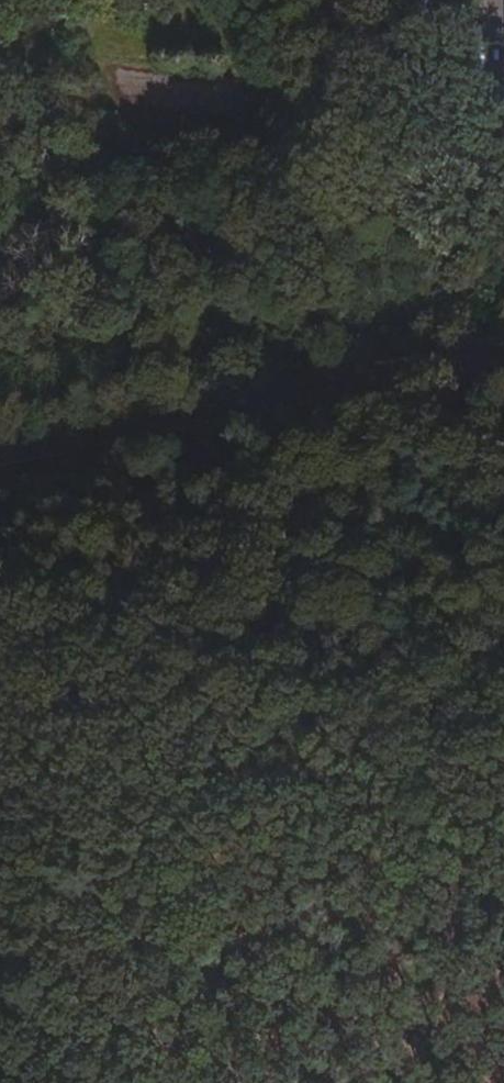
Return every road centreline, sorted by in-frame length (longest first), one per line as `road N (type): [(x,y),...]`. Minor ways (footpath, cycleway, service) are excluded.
road 1 (secondary): [(503,365),(0,469)]

